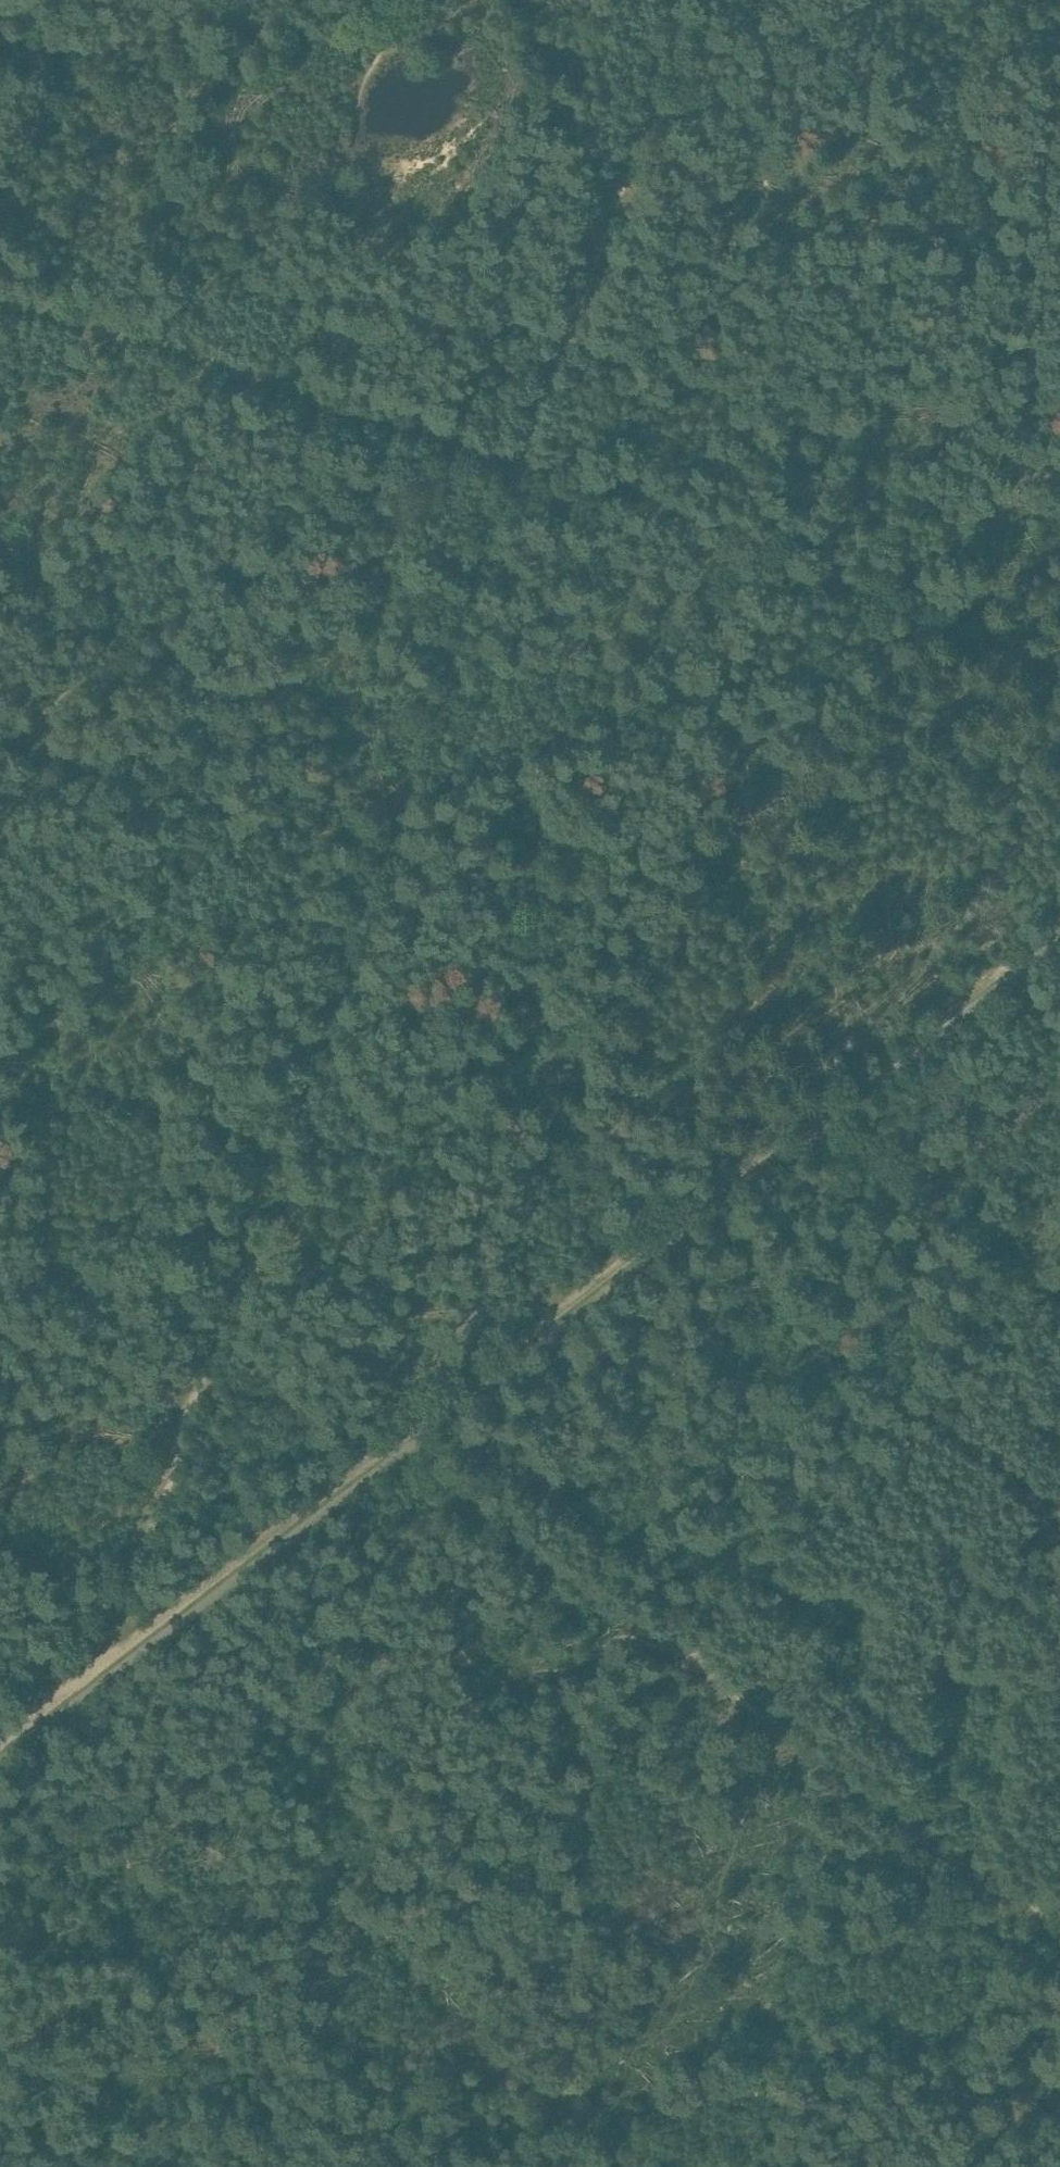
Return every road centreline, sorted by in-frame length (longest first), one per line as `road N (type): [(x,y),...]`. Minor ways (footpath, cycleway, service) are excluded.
road 1 (track): [(0,1640),(87,1671),(512,457)]
road 2 (track): [(0,1723),(1059,905)]
road 3 (track): [(512,457),(1059,650)]
road 4 (track): [(512,457),(0,287)]
road 5 (track): [(670,0),(512,457)]

